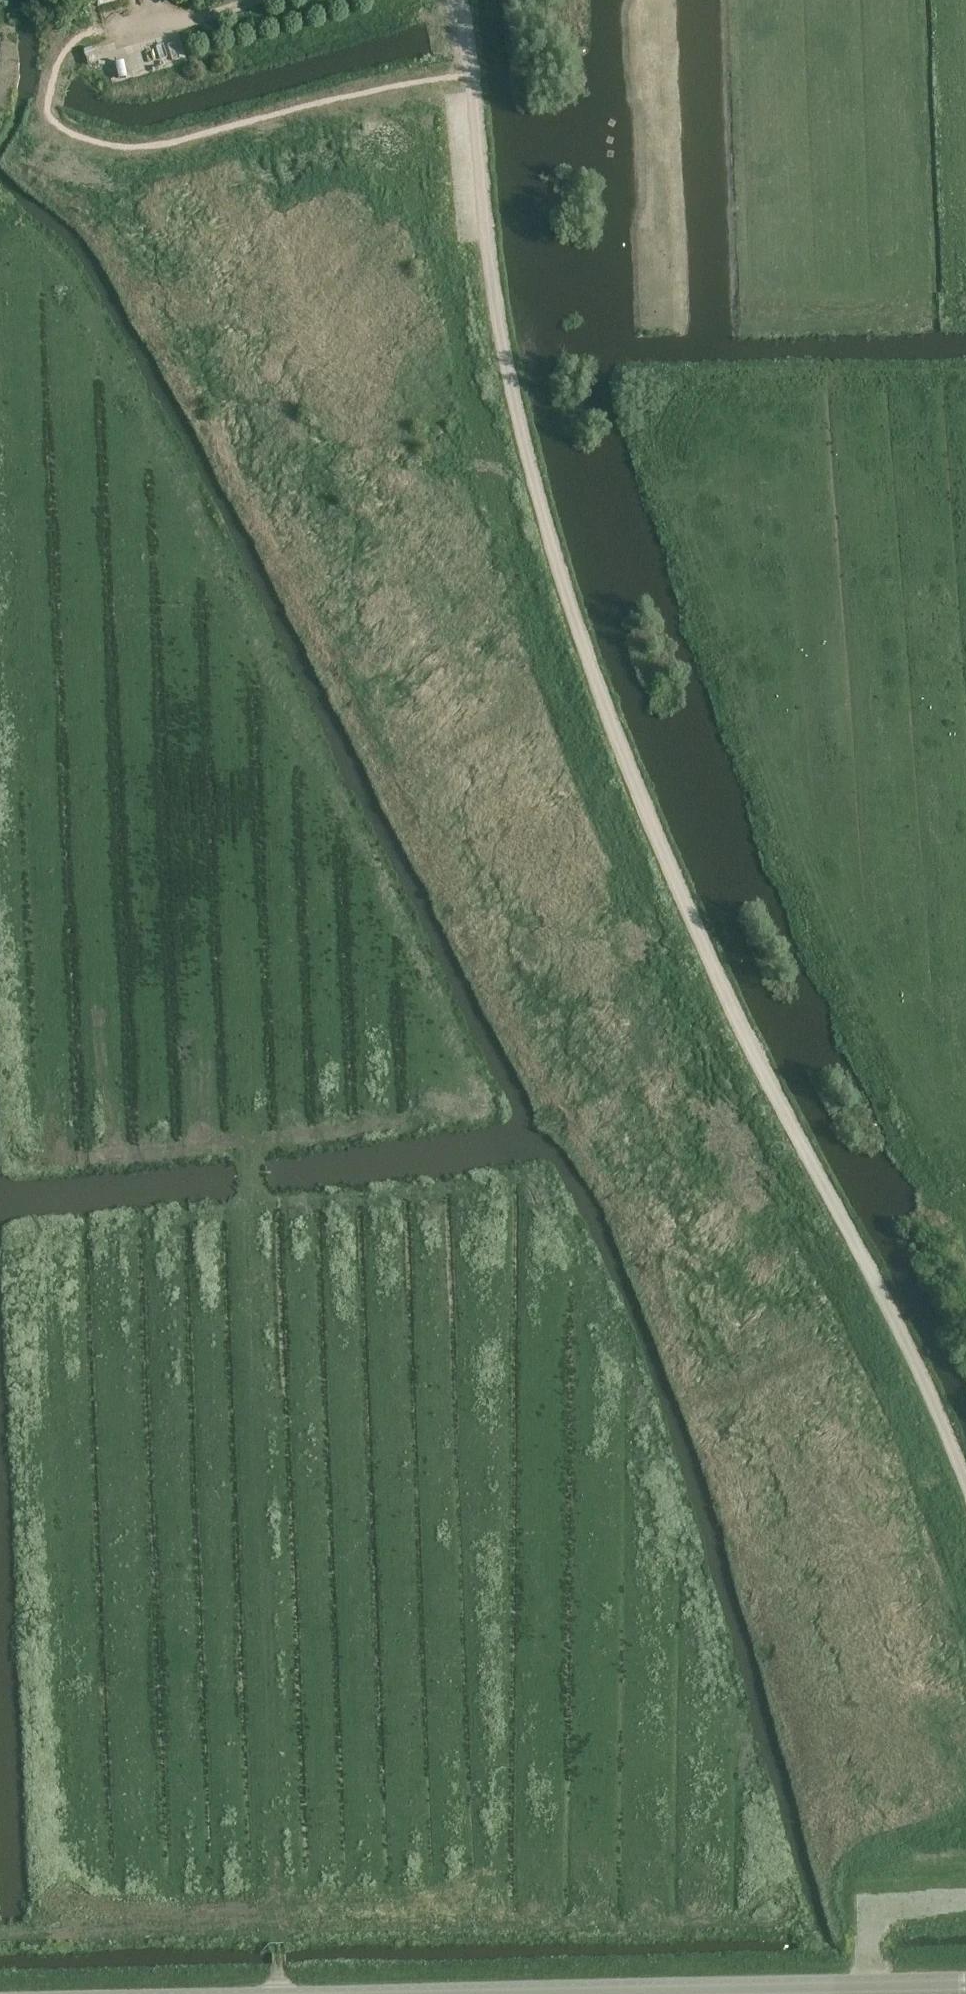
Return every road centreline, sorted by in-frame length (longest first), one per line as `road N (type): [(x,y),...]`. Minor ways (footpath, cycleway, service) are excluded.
road 1 (track): [(122,46),(96,32),(68,53),(51,83),(51,109),(66,132),(141,151),(474,62)]
road 2 (tertiary): [(965,1985),(534,1993)]

